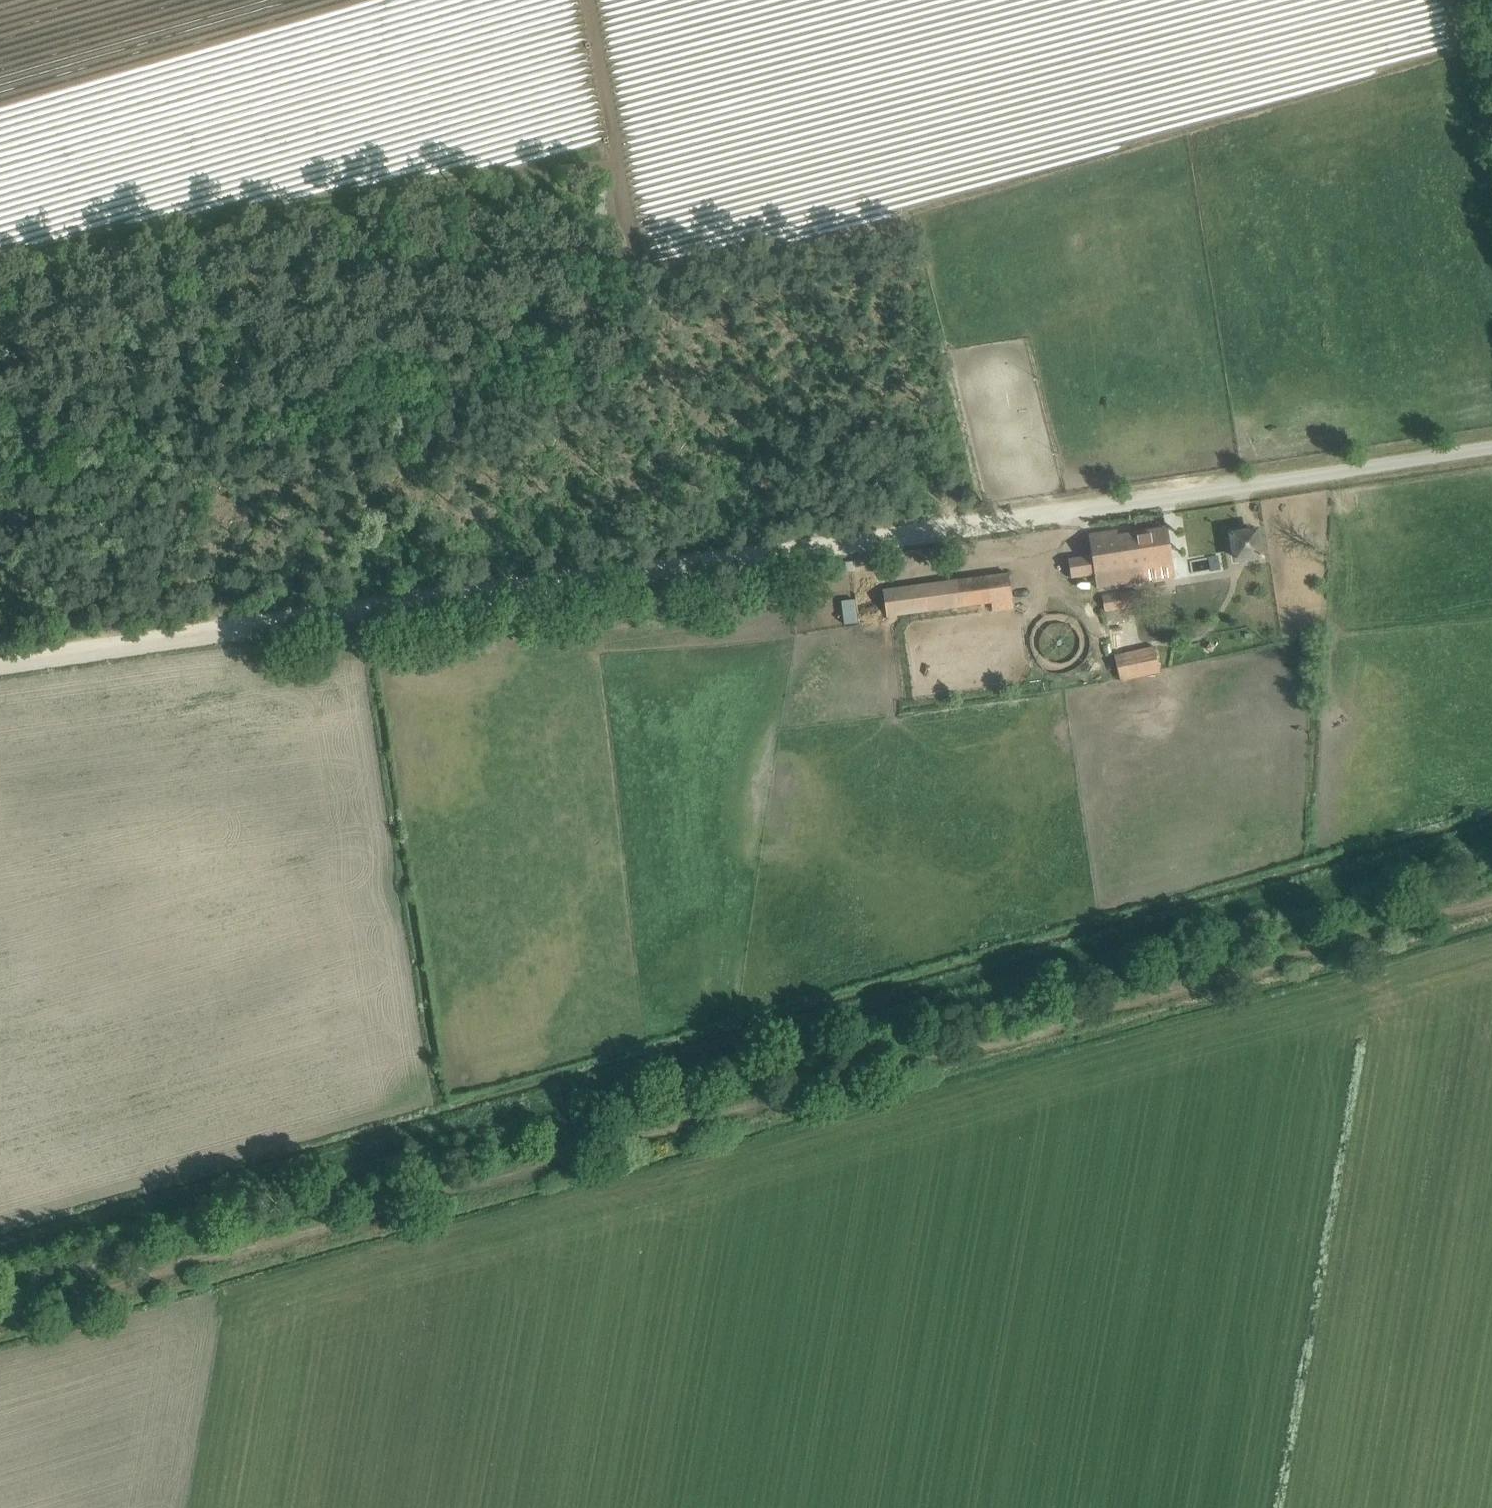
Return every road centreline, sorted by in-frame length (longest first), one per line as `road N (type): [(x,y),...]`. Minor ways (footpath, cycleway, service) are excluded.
road 1 (track): [(0,662),(1058,513)]
road 2 (unclassified): [(1058,513),(1491,447)]

